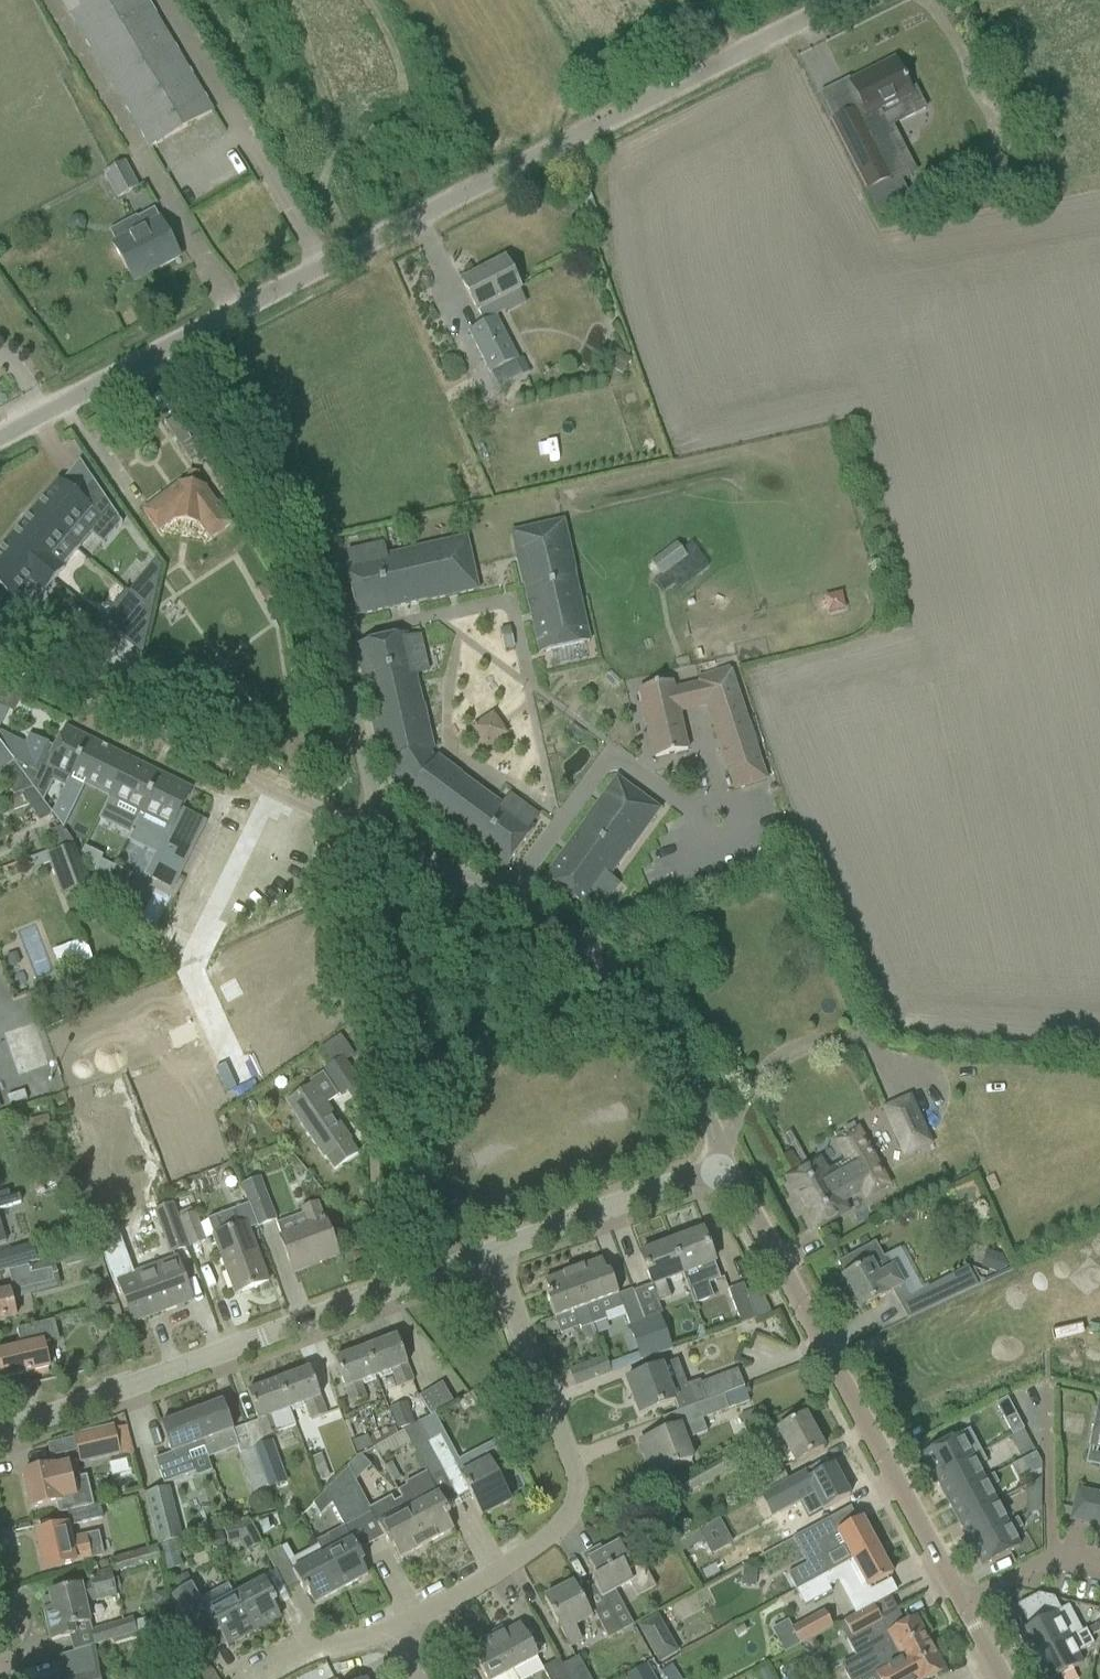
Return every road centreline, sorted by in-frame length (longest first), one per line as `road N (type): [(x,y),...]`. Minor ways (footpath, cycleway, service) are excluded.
road 1 (unclassified): [(0,440),(848,0)]
road 2 (residential): [(0,1427),(497,1252)]
road 3 (unclassified): [(724,1168),(676,1059),(601,954),(376,836)]
road 4 (residential): [(959,1608),(724,1168)]
road 5 (residential): [(403,1628),(566,1522),(578,1503),(579,1478),(497,1252)]
road 6 (residential): [(239,1084),(189,970),(273,789)]
road 7 (unclassified): [(273,789),(0,645)]
road 8 (residential): [(497,1252),(724,1168)]
road 9 (residential): [(376,836),(333,609)]
road 10 (residential): [(1048,1385),(1051,1558)]
road 11 (residential): [(271,1678),(403,1628)]

